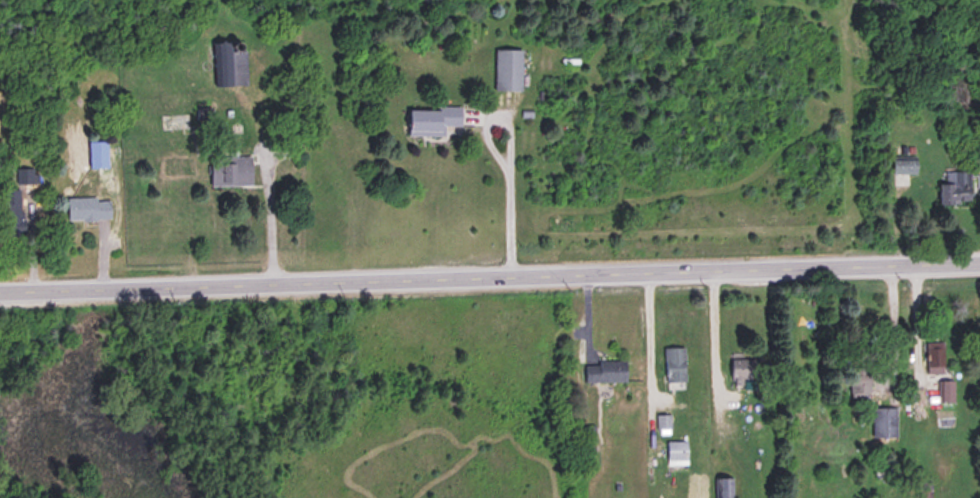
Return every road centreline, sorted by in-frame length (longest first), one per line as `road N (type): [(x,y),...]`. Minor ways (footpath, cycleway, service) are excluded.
road 1 (tertiary): [(0,290),(979,259)]

